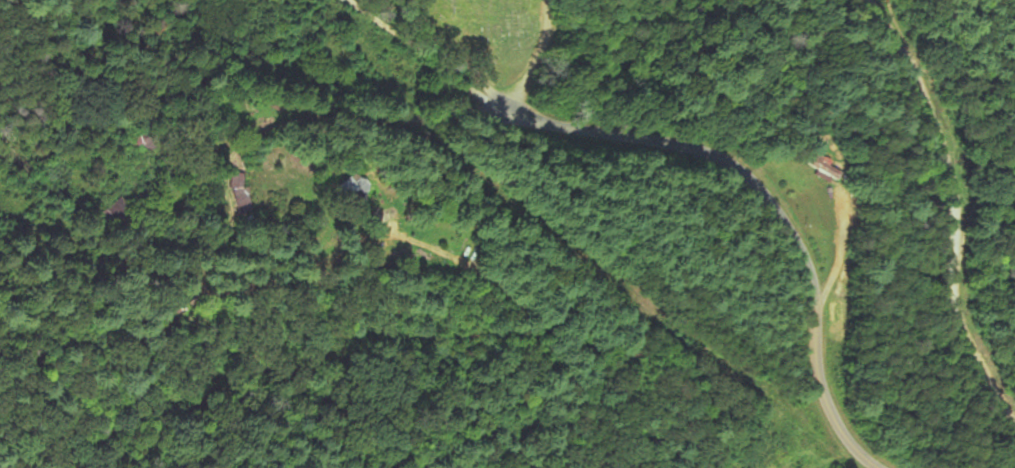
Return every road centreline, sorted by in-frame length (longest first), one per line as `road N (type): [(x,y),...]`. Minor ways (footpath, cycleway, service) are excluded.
road 1 (tertiary): [(488,91),(527,108),(697,138),(754,181),(781,213),(808,269),(825,401),(878,467)]
road 2 (residential): [(0,253),(71,249),(126,211),(181,214),(222,227),(231,207),(223,159),(290,95),(344,85),(488,91)]
road 3 (residential): [(1014,422),(972,352),(957,307),(955,186),(939,129),(915,61),(873,0)]
road 4 (residential): [(488,91),(428,37),(359,0)]

